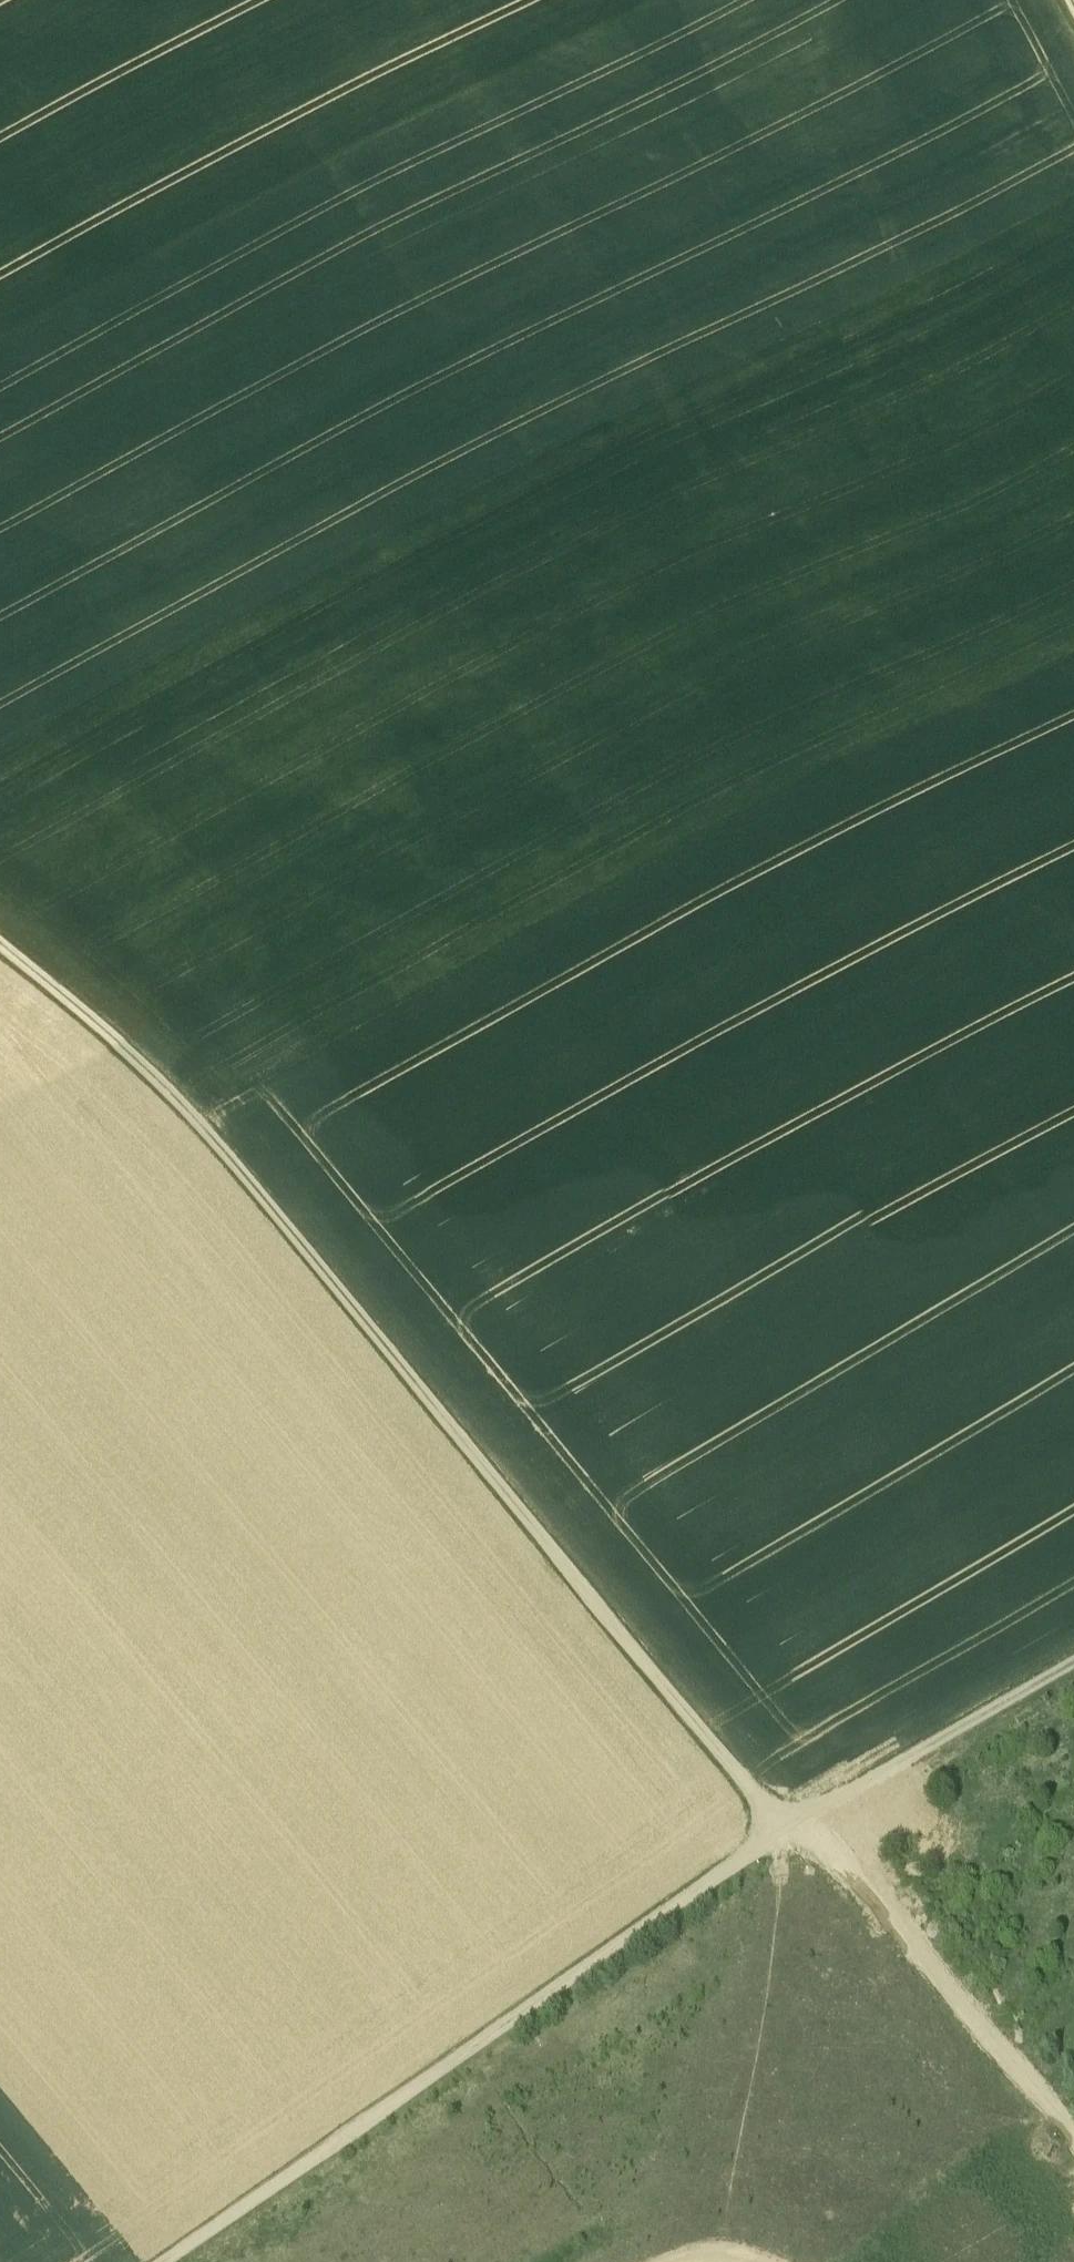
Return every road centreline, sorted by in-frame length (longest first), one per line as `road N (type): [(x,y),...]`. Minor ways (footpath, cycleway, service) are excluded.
road 1 (track): [(0,948),(224,1137),(397,1365),(788,1823)]
road 2 (track): [(163,2261),(788,1823)]
road 3 (track): [(788,1823),(1073,1662)]

